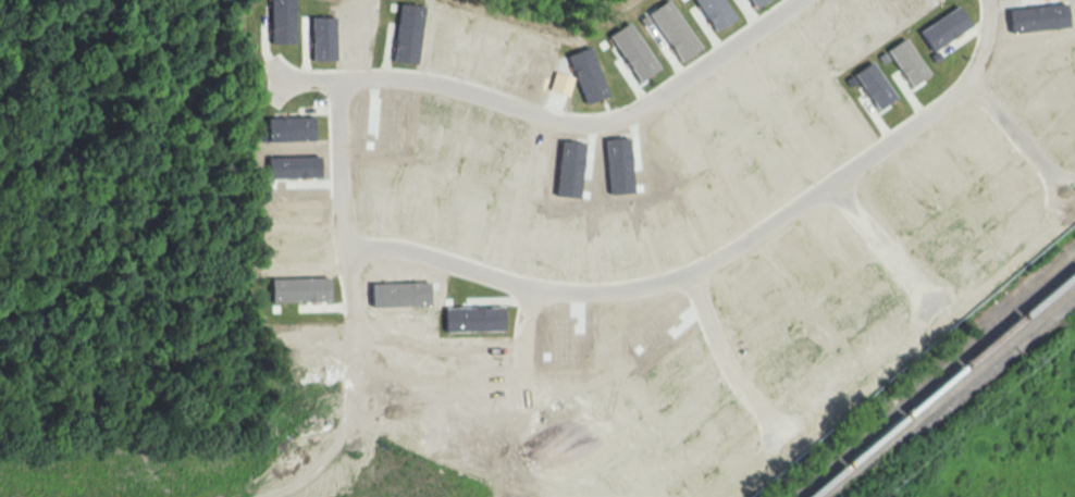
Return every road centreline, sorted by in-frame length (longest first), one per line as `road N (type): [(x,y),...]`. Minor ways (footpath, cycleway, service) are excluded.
road 1 (residential): [(989,0),(979,69),(956,98),(718,260),(670,279),(618,291),(528,288),(405,250),(359,250),(342,235),(336,89),(344,83),(438,87),(568,126),(603,126),(672,95),(799,0)]
road 2 (residential): [(969,76),(1067,188)]

